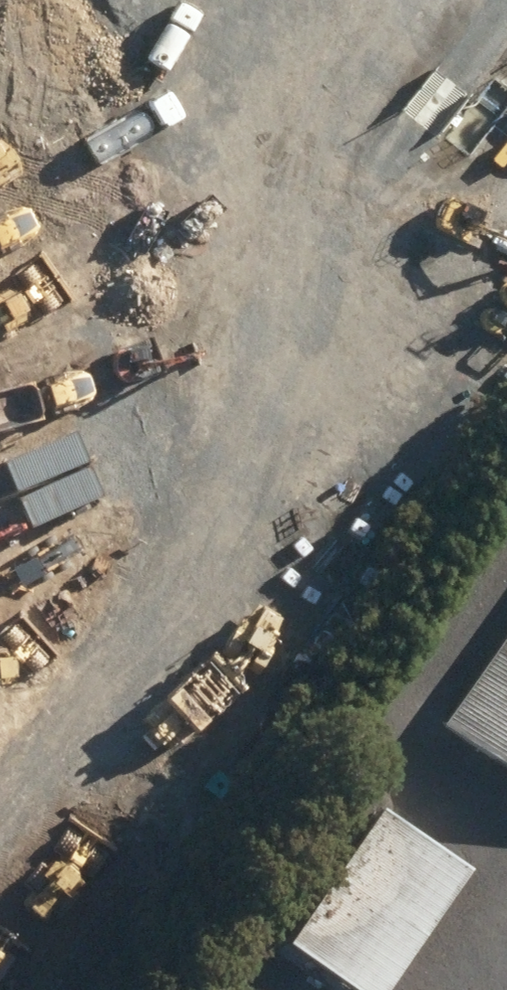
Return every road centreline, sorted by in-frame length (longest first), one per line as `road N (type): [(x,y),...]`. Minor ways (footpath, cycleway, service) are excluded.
road 1 (unknown): [(506,173),(0,938)]
road 2 (unknown): [(0,784),(506,20)]
road 3 (track): [(0,674),(65,662),(236,549),(364,383),(425,218),(461,83),(506,12)]
road 4 (unknown): [(506,728),(272,528)]

